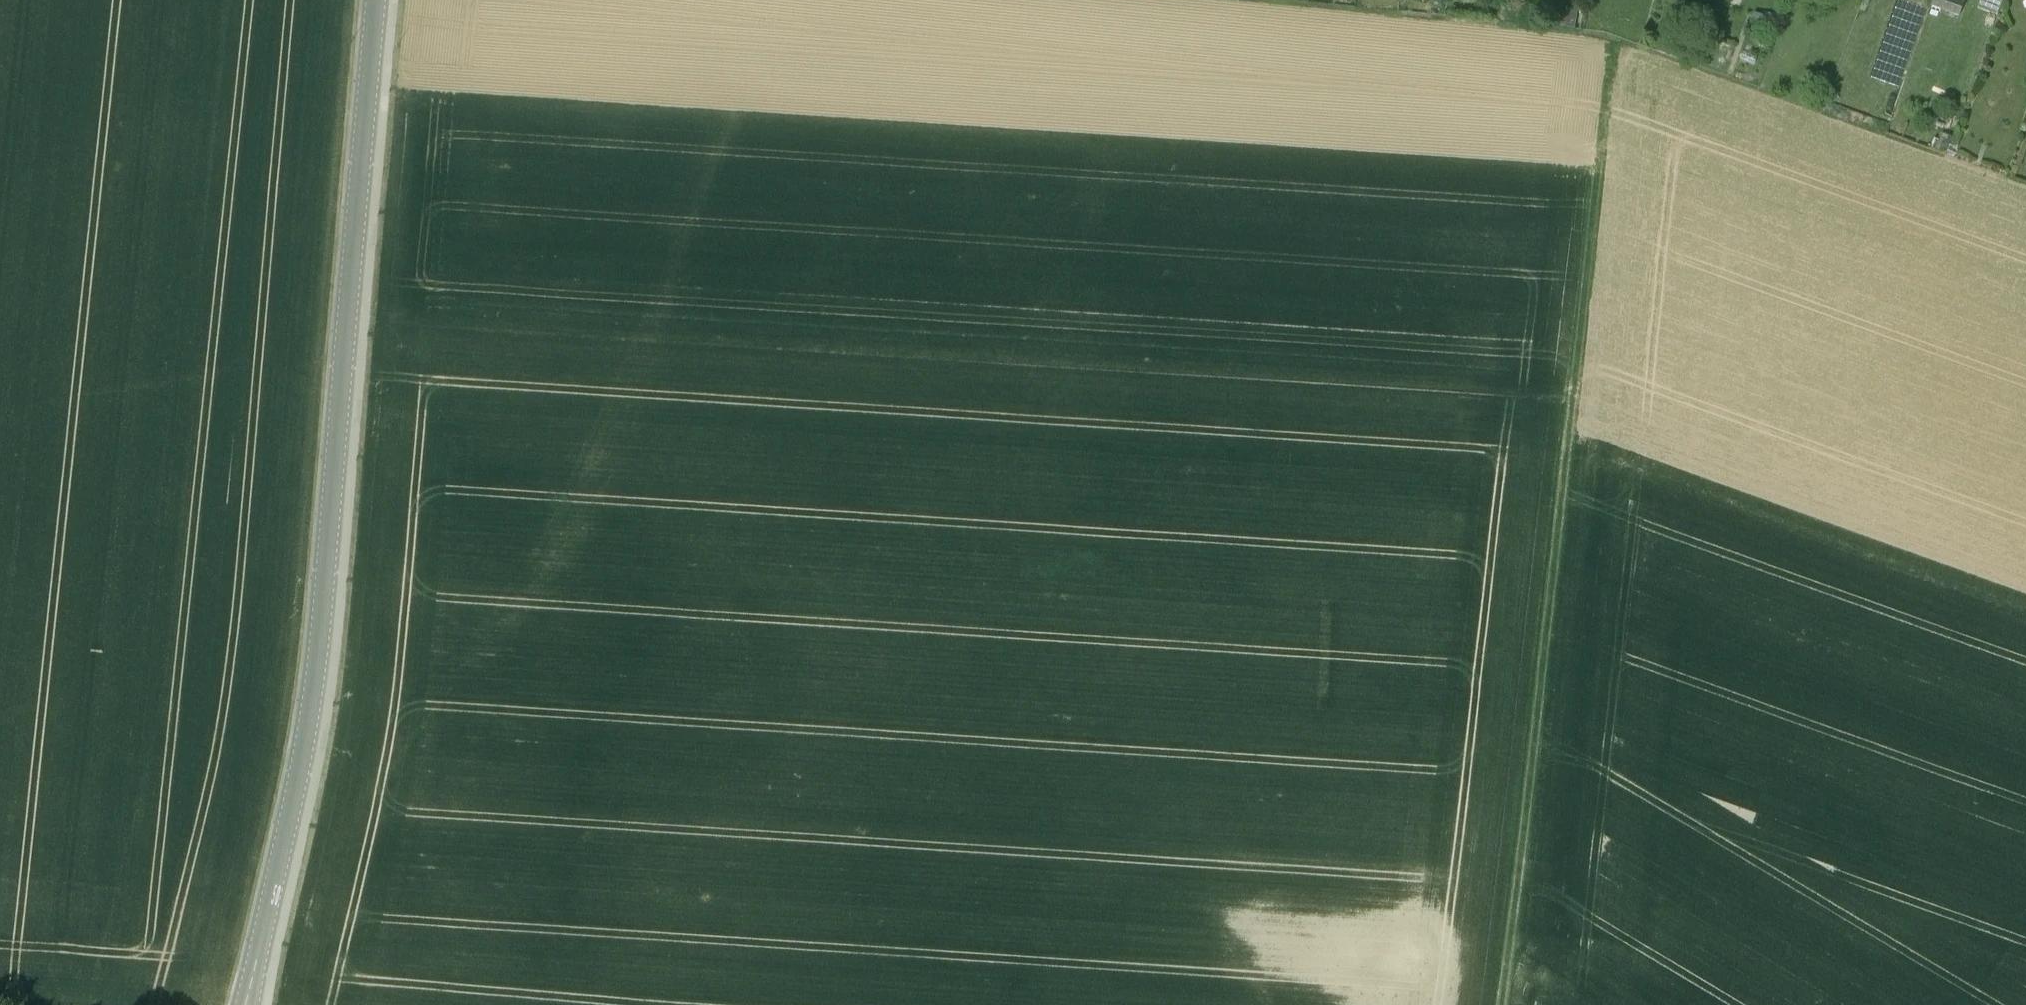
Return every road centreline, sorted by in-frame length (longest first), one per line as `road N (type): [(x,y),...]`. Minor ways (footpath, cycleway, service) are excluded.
road 1 (tertiary): [(378,0),(319,657),(246,1004)]
road 2 (track): [(1507,1004),(1621,233)]

